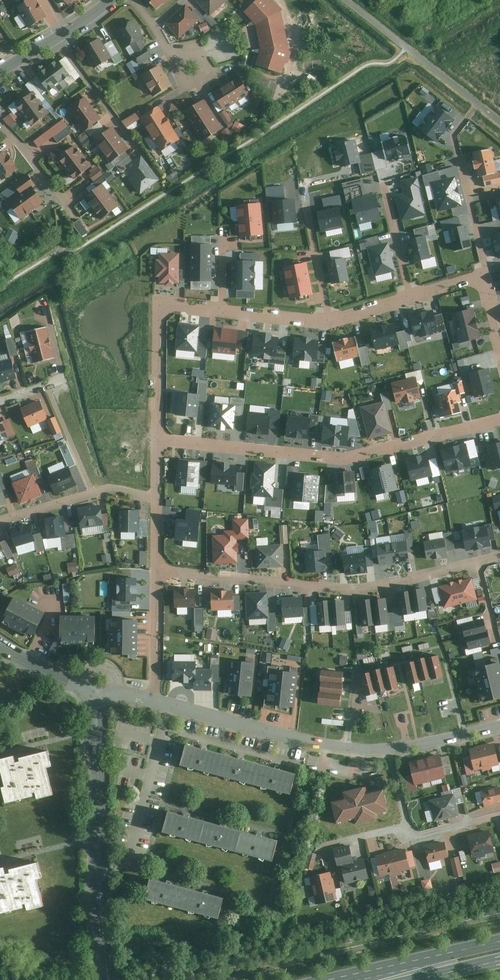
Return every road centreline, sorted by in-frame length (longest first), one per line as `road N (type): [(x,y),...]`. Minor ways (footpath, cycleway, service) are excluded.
road 1 (residential): [(499,729),(375,753),(155,703)]
road 2 (residential): [(157,440),(346,458),(499,420)]
road 3 (residential): [(157,571),(349,590),(499,556)]
road 4 (residential): [(110,979),(89,694)]
road 5 (residential): [(157,440),(159,303),(221,310)]
road 6 (secondary): [(499,940),(335,979)]
road 7 (residential): [(0,521),(110,489),(156,496)]
road 8 (residential): [(0,73),(112,0)]
road 9 (residential): [(155,703),(157,571)]
road 10 (residential): [(0,122),(75,217)]

